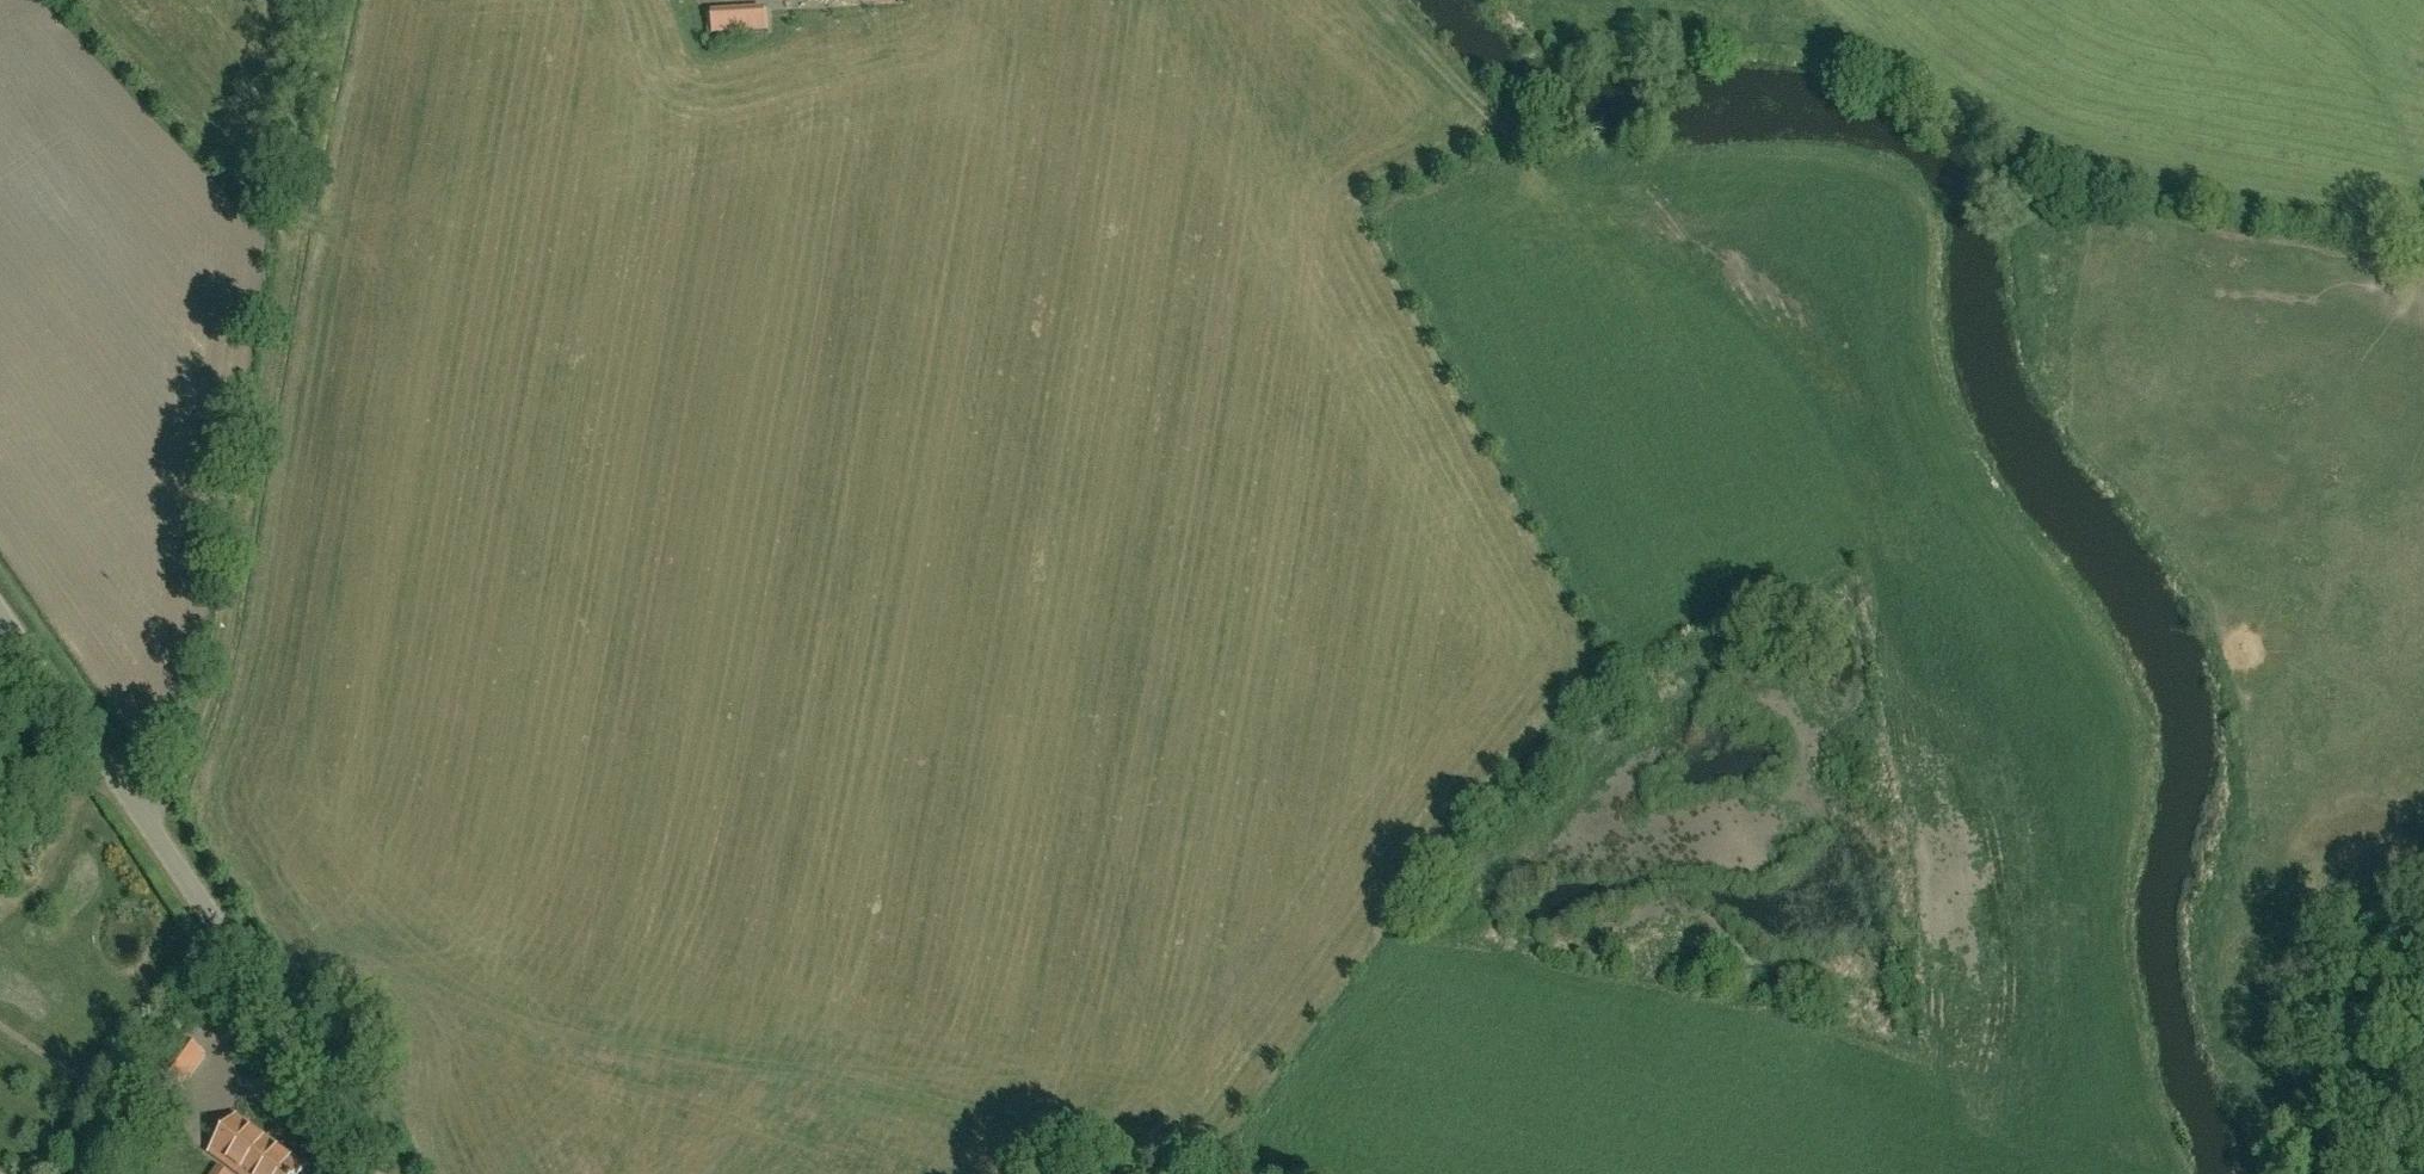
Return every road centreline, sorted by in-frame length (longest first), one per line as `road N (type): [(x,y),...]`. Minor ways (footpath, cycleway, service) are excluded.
road 1 (track): [(356,0),(267,391),(224,684),(176,796),(148,821)]
road 2 (unclassified): [(384,1173),(0,615)]

